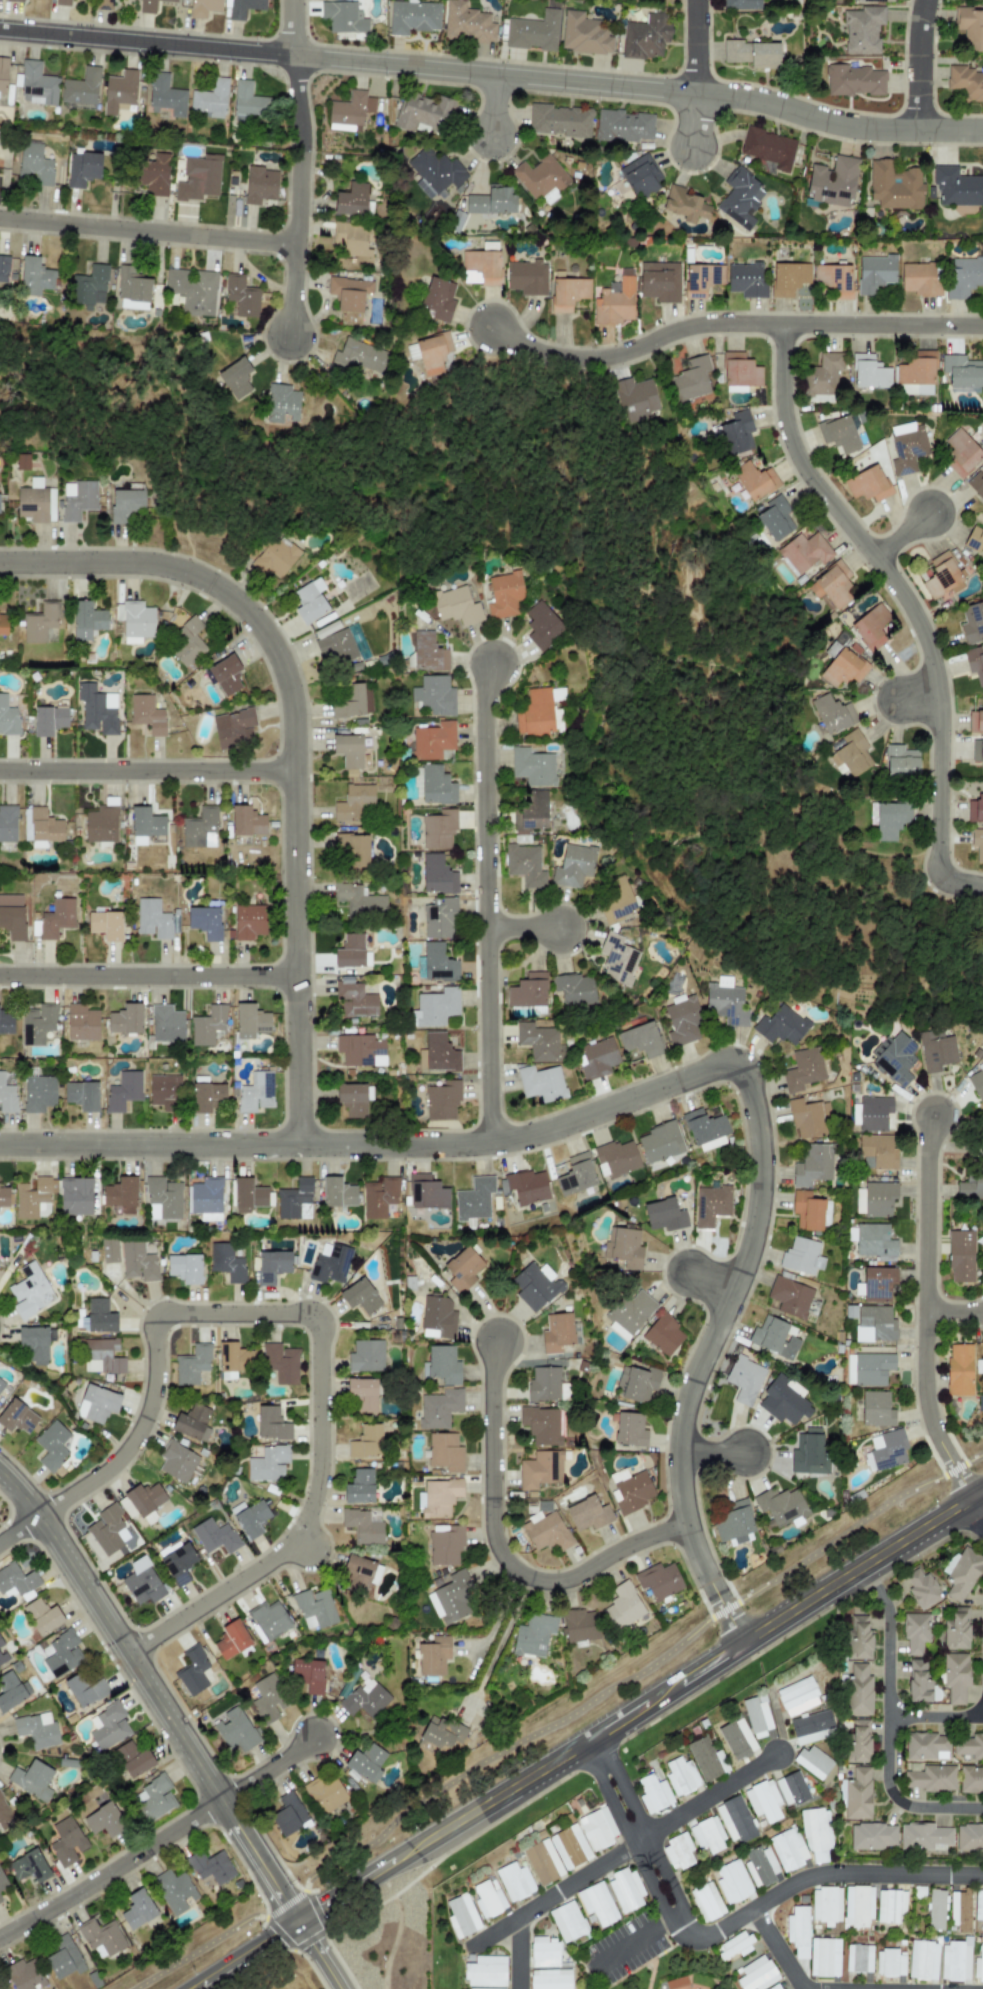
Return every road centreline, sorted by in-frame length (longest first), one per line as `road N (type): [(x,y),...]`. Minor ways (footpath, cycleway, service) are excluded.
road 1 (residential): [(740,1643),(694,1547),(679,1470),(689,1390),(742,1267),(759,1199),(759,1137),(738,1060),(492,1141),(0,1144)]
road 2 (secondary): [(298,1920),(982,1489)]
road 3 (residential): [(298,1143),(291,715),(270,640),(242,604),(184,568),(140,559),(0,559)]
road 4 (residential): [(982,886),(939,875),(936,672),(906,597),(797,448),(784,397),(784,325)]
road 5 (residential): [(178,1311),(297,1310),(316,1318),(323,1476),(310,1517),(283,1551),(128,1654)]
road 6 (tertiary): [(0,1470),(52,1534),(298,1920)]
road 7 (residential): [(492,1141),(480,697),(489,661)]
road 8 (residential): [(687,1526),(625,1544),(558,1580),(520,1572),(495,1529),(497,1342)]
road 9 (residential): [(0,29),(395,65)]
road 10 (residential): [(970,1497),(940,1442),(924,1382),(935,1113)]
road 11 (residential): [(320,1730),(221,1800),(0,1932)]
road 12 (residential): [(778,1753),(472,1945)]
road 13 (residential): [(0,219),(302,246)]
road 14 (residential): [(395,65),(696,94)]
road 15 (residential): [(591,1739),(682,1928),(702,1941),(753,1909)]
road 16 (residential): [(0,769),(293,768)]
road 17 (residential): [(784,325),(694,330),(606,362),(547,354),(504,330)]
road 18 (residential): [(696,94),(850,126),(982,131)]
road 19 (residential): [(882,1598),(889,1787),(908,1805),(982,1808)]
road 20 (residential): [(39,1516),(113,1465),(136,1439),(157,1386),(158,1321),(178,1311)]
road 21 (residential): [(753,1909),(825,1873),(982,1875)]
road 22 (residential): [(218,972),(0,973)]
road 23 (residential): [(982,327),(784,325)]
road 24 (secondary): [(186,1988),(298,1920)]
road 25 (residential): [(924,0),(917,130)]

